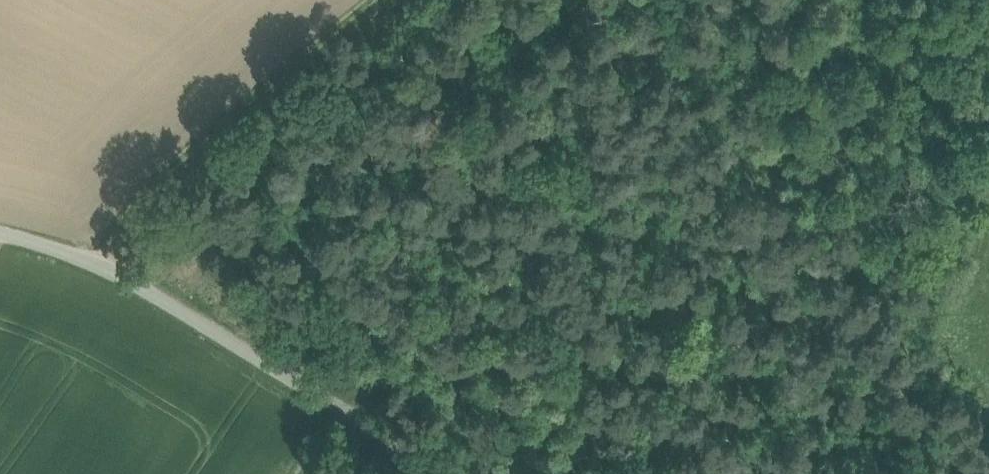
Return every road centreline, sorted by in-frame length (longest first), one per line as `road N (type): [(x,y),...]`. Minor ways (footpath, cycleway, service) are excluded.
road 1 (unclassified): [(448,473),(100,265)]
road 2 (track): [(381,0),(238,103),(173,166),(100,265)]

